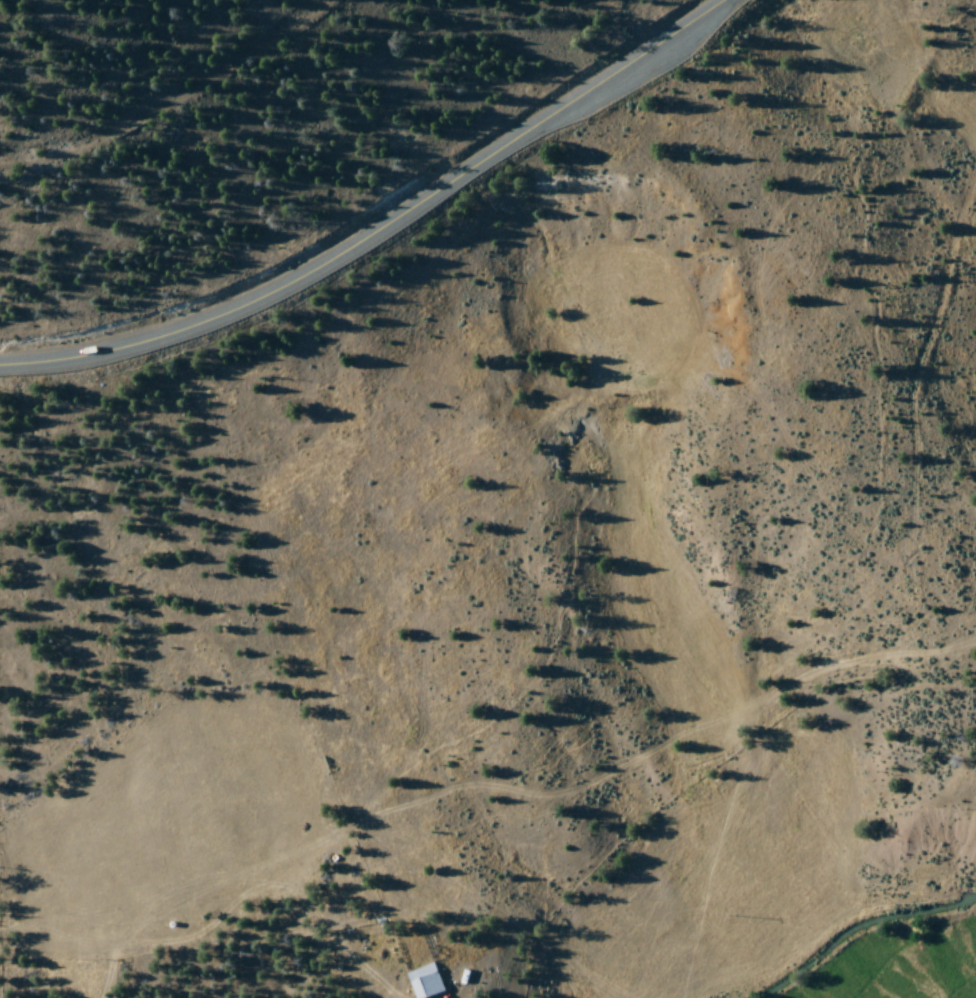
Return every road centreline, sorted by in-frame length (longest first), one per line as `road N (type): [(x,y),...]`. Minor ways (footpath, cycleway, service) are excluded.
road 1 (residential): [(0,367),(116,356),(274,299),(458,189),(740,0)]

